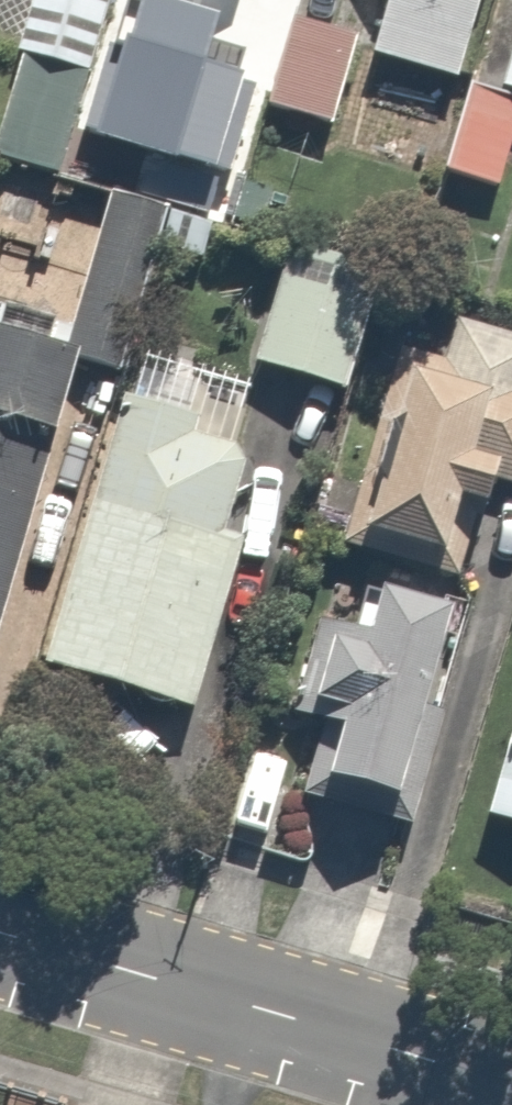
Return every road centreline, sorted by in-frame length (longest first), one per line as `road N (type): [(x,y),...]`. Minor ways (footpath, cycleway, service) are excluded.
road 1 (unclassified): [(511,1090),(0,938)]

